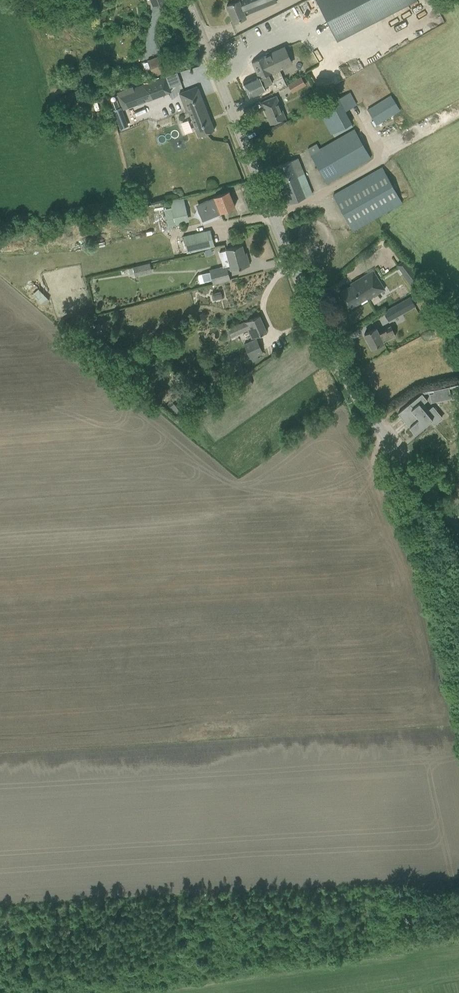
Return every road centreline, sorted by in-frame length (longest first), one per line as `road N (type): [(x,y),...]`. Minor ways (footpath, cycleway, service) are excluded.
road 1 (unclassified): [(443,511),(347,382),(185,0)]

